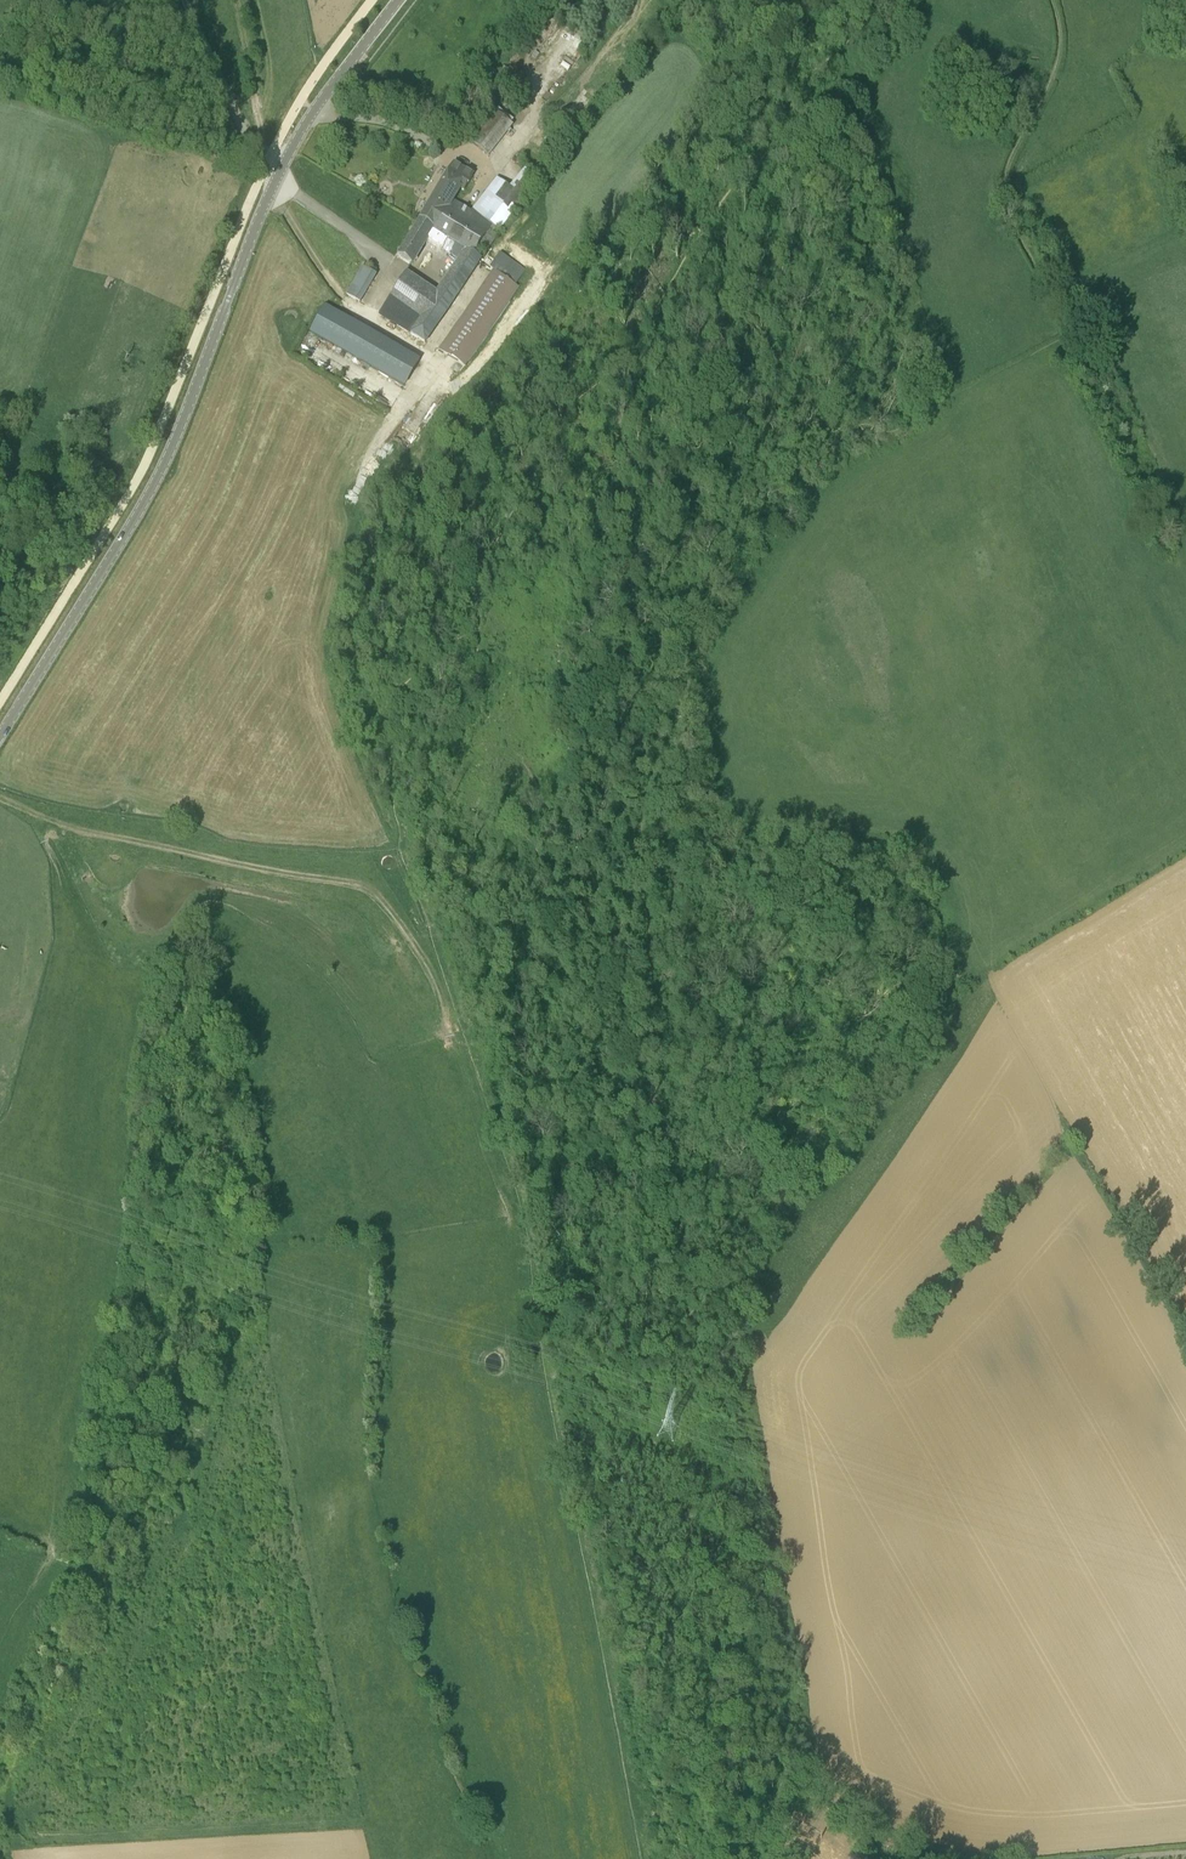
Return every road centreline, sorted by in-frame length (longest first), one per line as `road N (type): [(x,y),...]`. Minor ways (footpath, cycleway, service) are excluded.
road 1 (tertiary): [(0,737),(167,462),(259,218),(307,121),(399,0)]
road 2 (track): [(1005,203),(1006,169),(1059,50),(1052,0)]
road 3 (track): [(260,158),(184,0)]
road 4 (track): [(260,158),(237,0)]
road 5 (track): [(281,183),(282,204),(346,301)]

